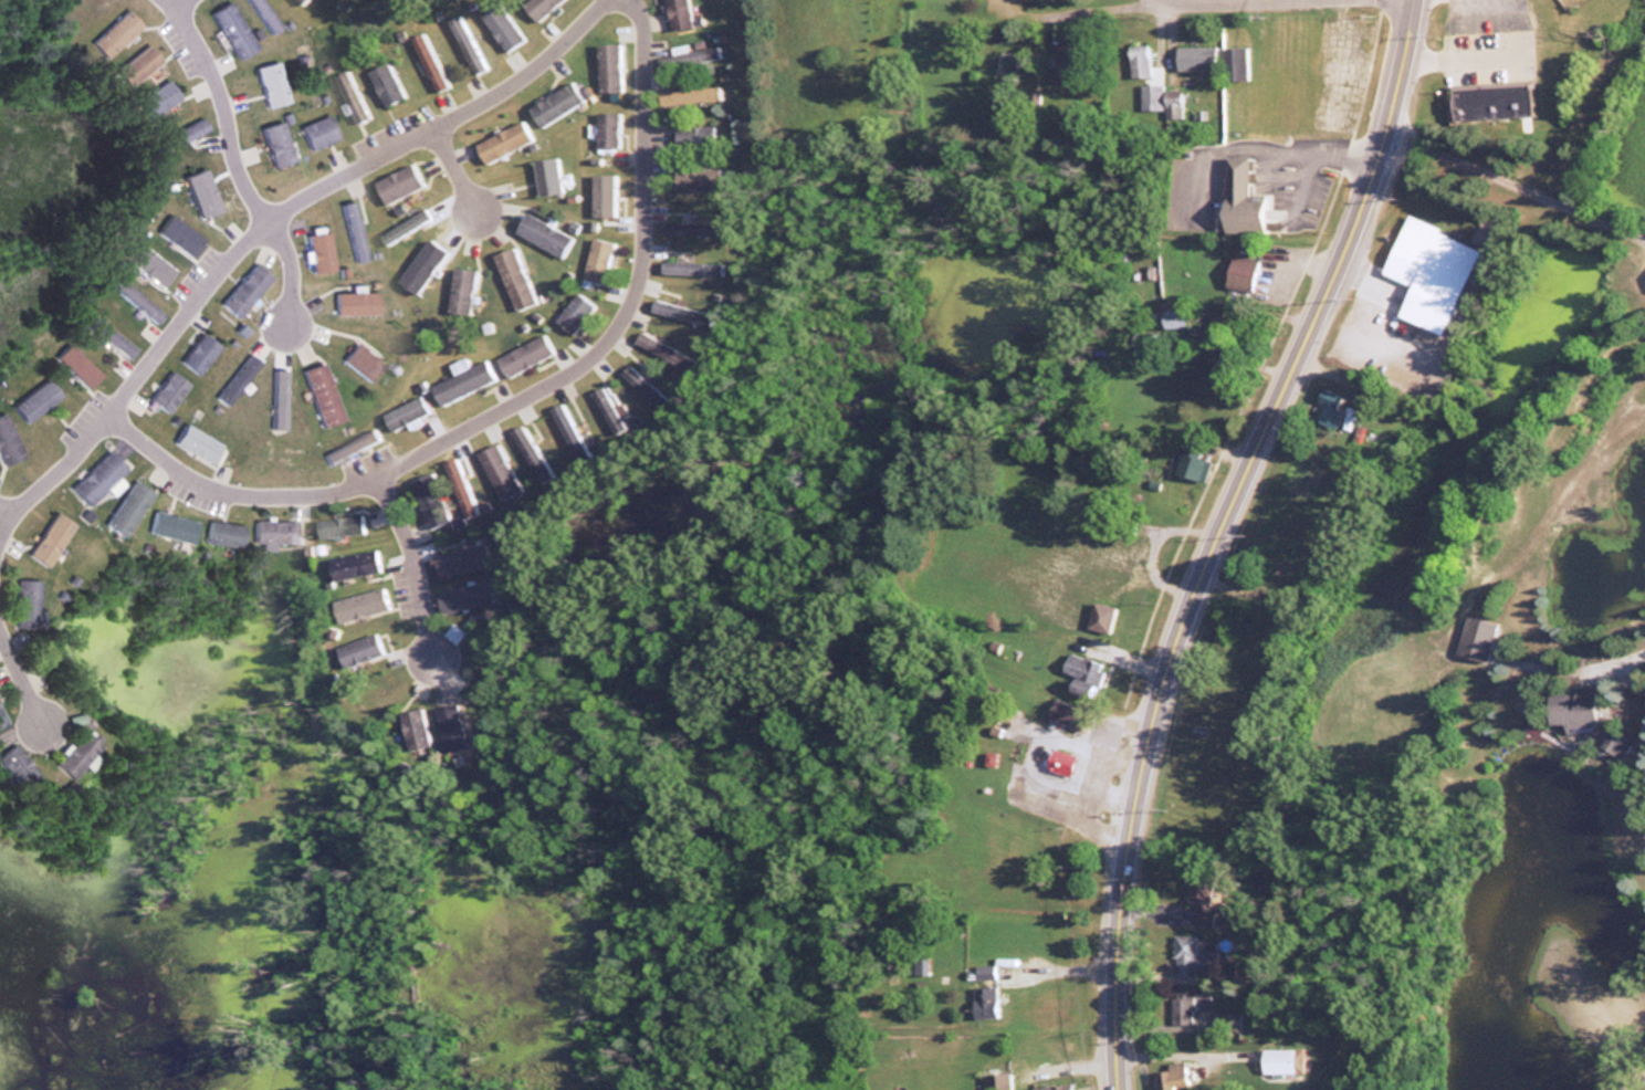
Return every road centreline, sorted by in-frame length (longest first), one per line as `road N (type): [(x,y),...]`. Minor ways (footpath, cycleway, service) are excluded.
road 1 (primary): [(1112,1089),(1112,925),(1155,689),(1211,536),(1366,182),(1405,0)]
road 2 (residential): [(105,412),(190,479),(252,491),(312,486),(384,476),(593,358),(639,266),(641,27),(628,0)]
road 3 (residential): [(0,528),(9,510),(70,455),(245,239),(303,195),(520,74),(603,0)]
road 4 (residential): [(285,323),(285,265),(272,216),(241,175),(210,66),(165,0)]
road 5 (residential): [(1381,132),(1644,223)]
road 6 (residential): [(384,476),(436,658)]
road 7 (residential): [(1180,0),(1033,10)]

